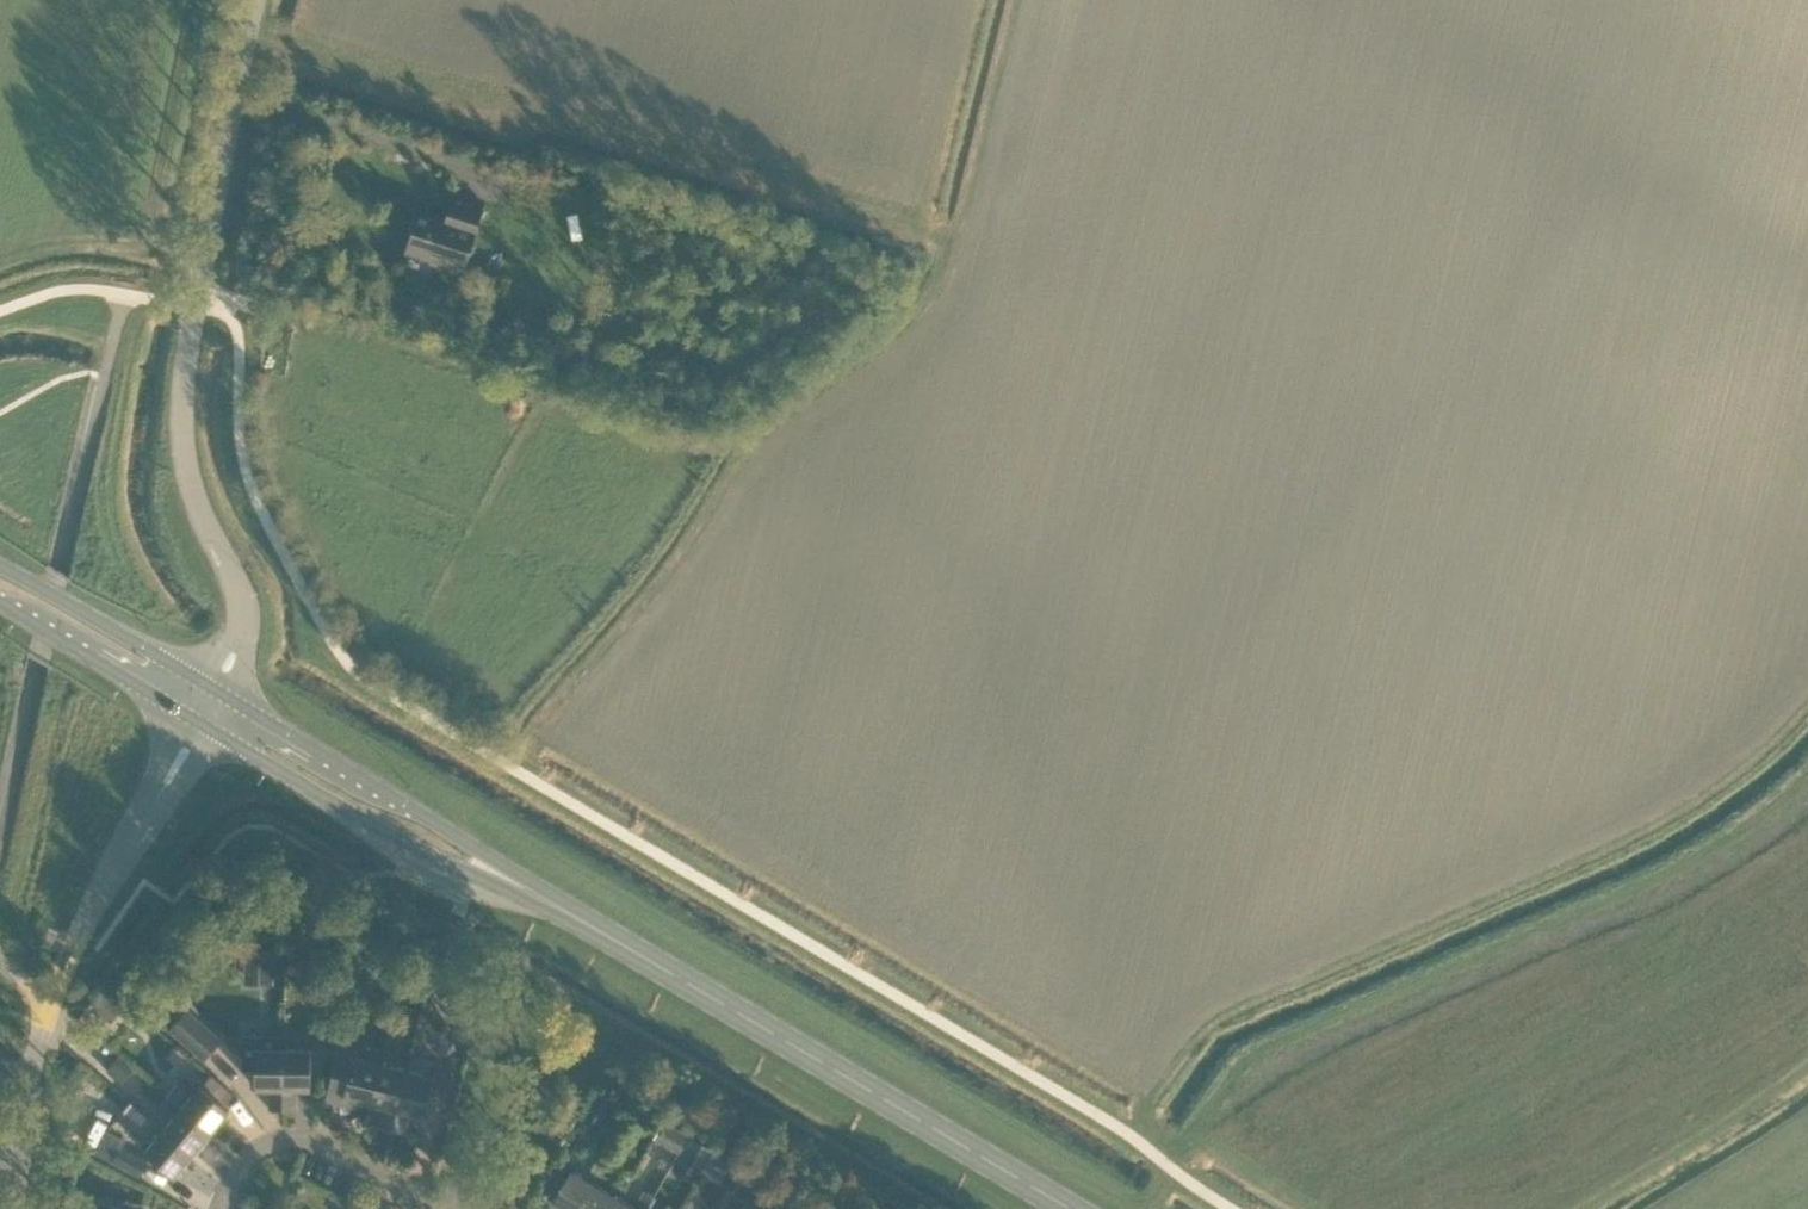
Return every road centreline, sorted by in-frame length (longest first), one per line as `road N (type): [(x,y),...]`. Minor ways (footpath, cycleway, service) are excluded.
road 1 (secondary): [(1070,1208),(207,704)]
road 2 (unclassified): [(207,704),(235,644),(237,599),(186,461),(182,390),(263,0)]
road 3 (tertiary): [(15,1208),(50,1001),(80,929),(207,704)]
road 4 (residential): [(218,1208),(248,1152),(289,1135),(474,1208)]
road 5 (secondary): [(0,586),(207,704)]

